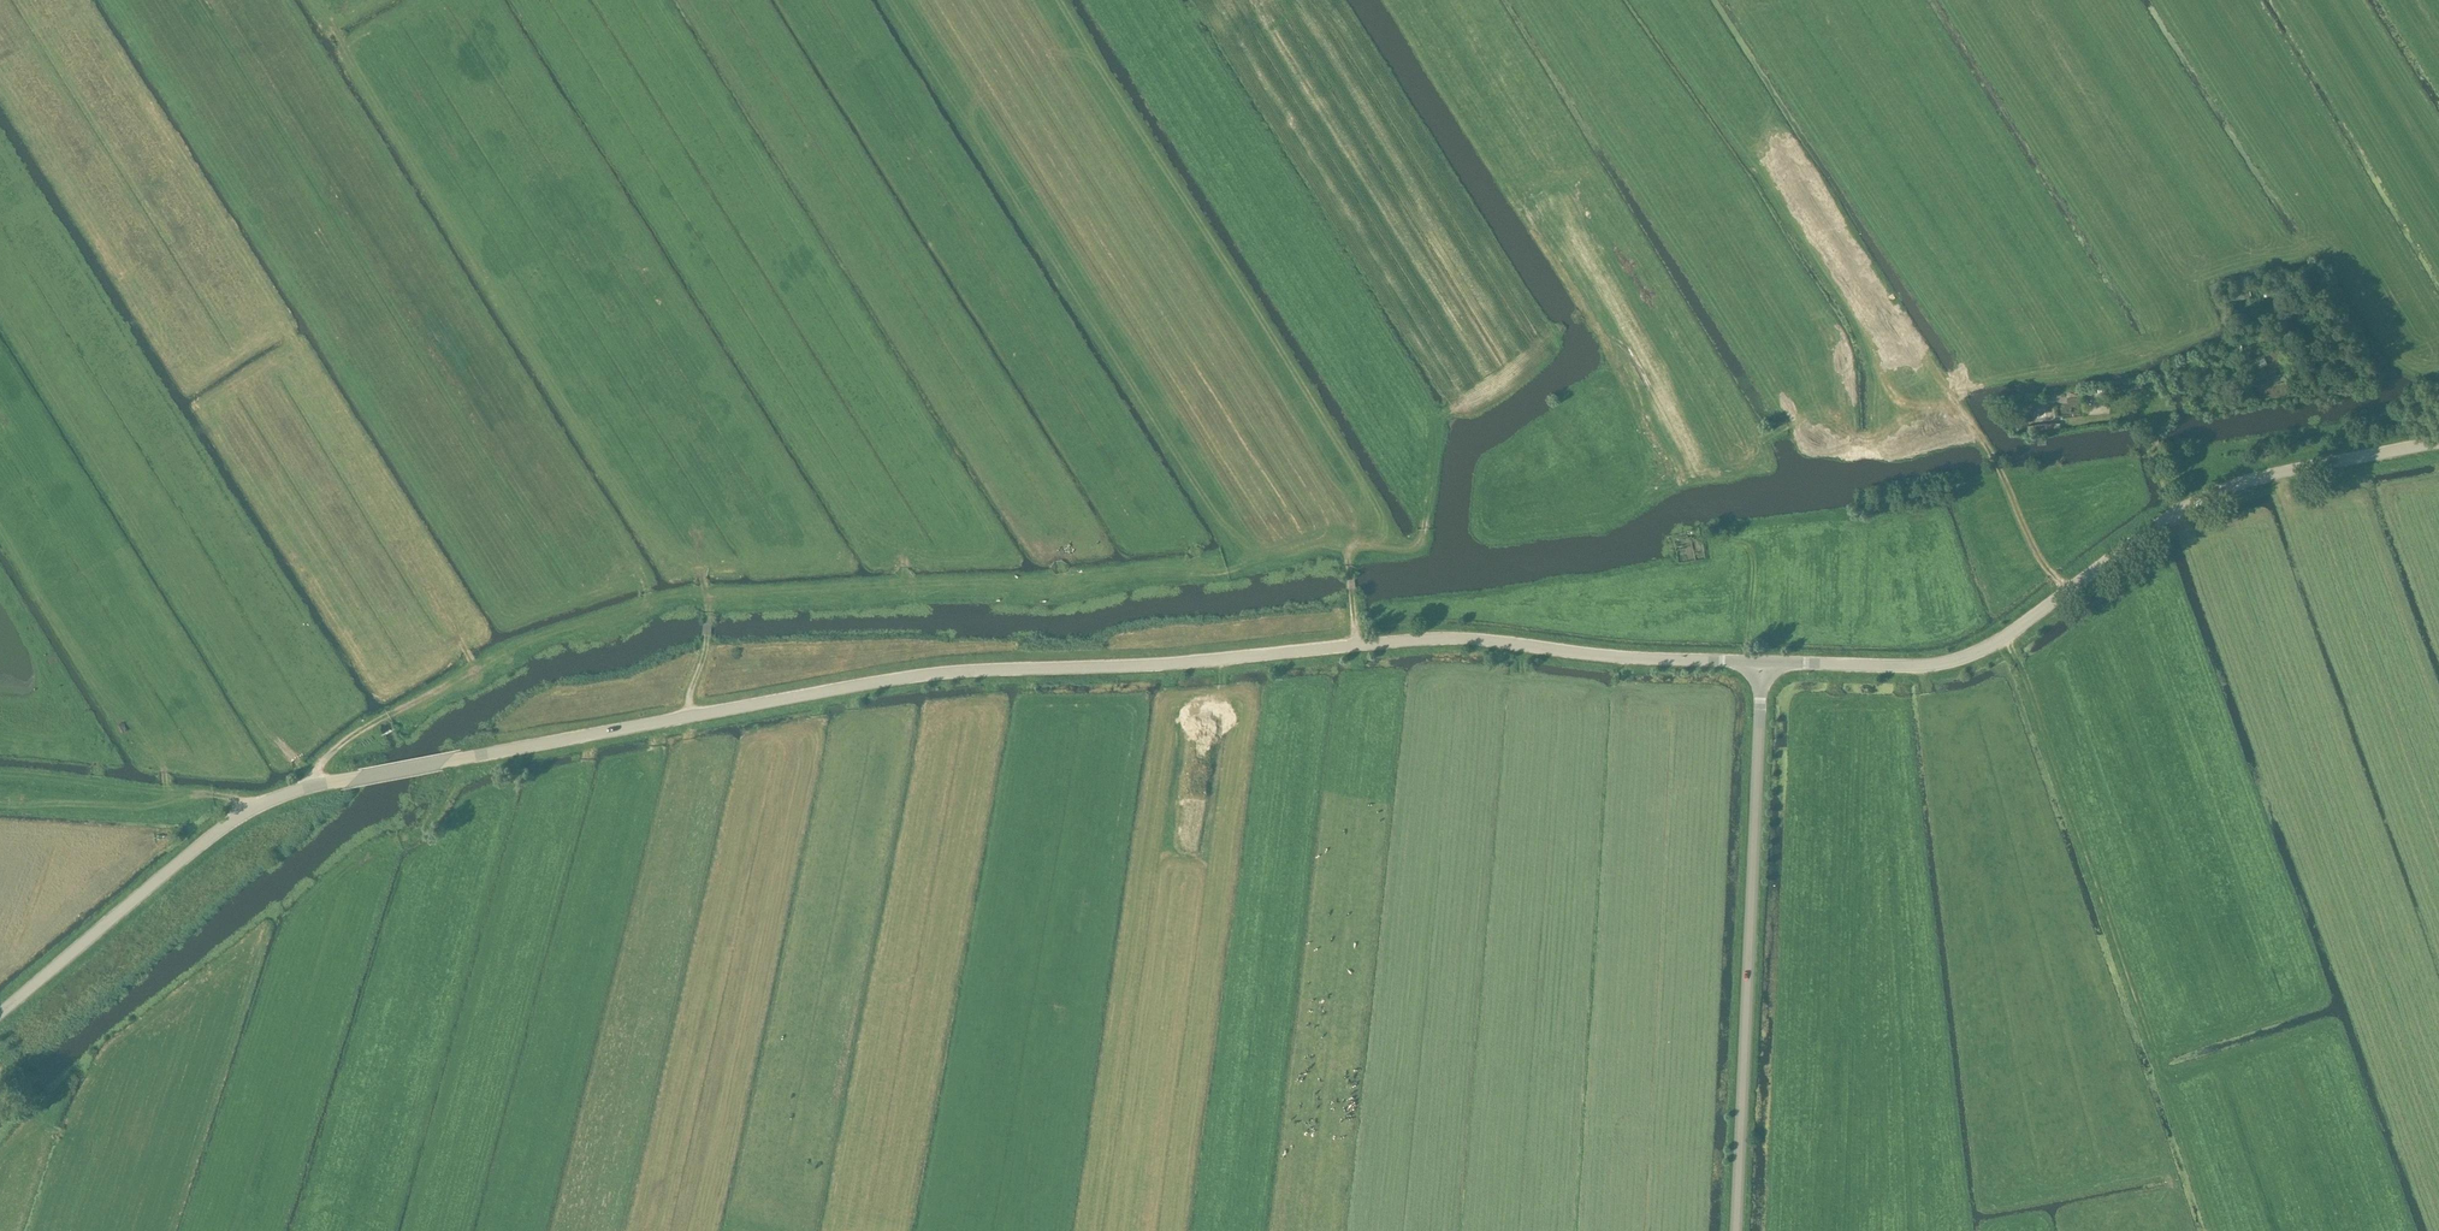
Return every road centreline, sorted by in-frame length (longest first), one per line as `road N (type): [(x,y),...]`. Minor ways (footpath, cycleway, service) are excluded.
road 1 (unclassified): [(0,1015),(203,844),(255,808),(316,784),(945,671),(1110,669),(1457,638),(1619,658),(1759,661)]
road 2 (tertiary): [(1759,661),(1938,666),(1995,646),(2203,498),(2272,475),(2438,442)]
road 3 (track): [(2218,1230),(2005,639)]
road 4 (tertiary): [(1759,661),(1736,1230)]
road 5 (track): [(1755,446),(1892,346),(1921,347),(1990,453),(2040,561),(2068,591)]
road 6 (track): [(1358,644),(1353,548),(1406,552),(1420,544),(1437,422),(1487,391)]

